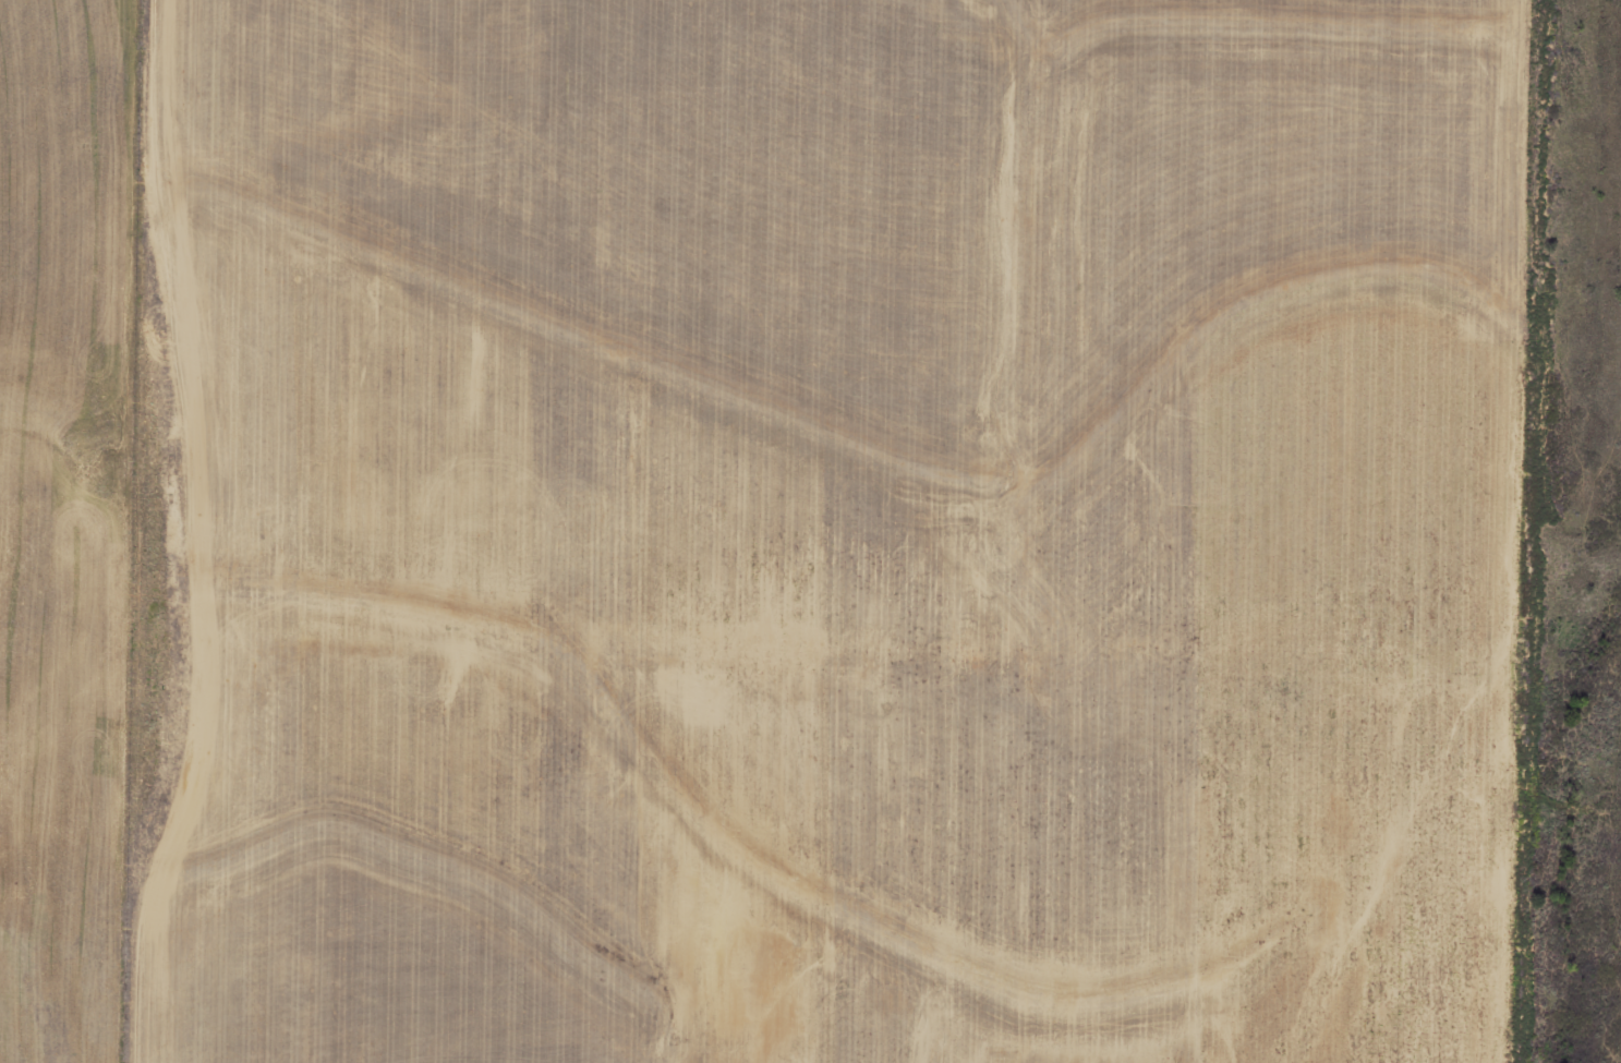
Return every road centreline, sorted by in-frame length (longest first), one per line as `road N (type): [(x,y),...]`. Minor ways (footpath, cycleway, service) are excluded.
road 1 (residential): [(1306,1062),(1346,1004),(1526,526),(1541,0)]

